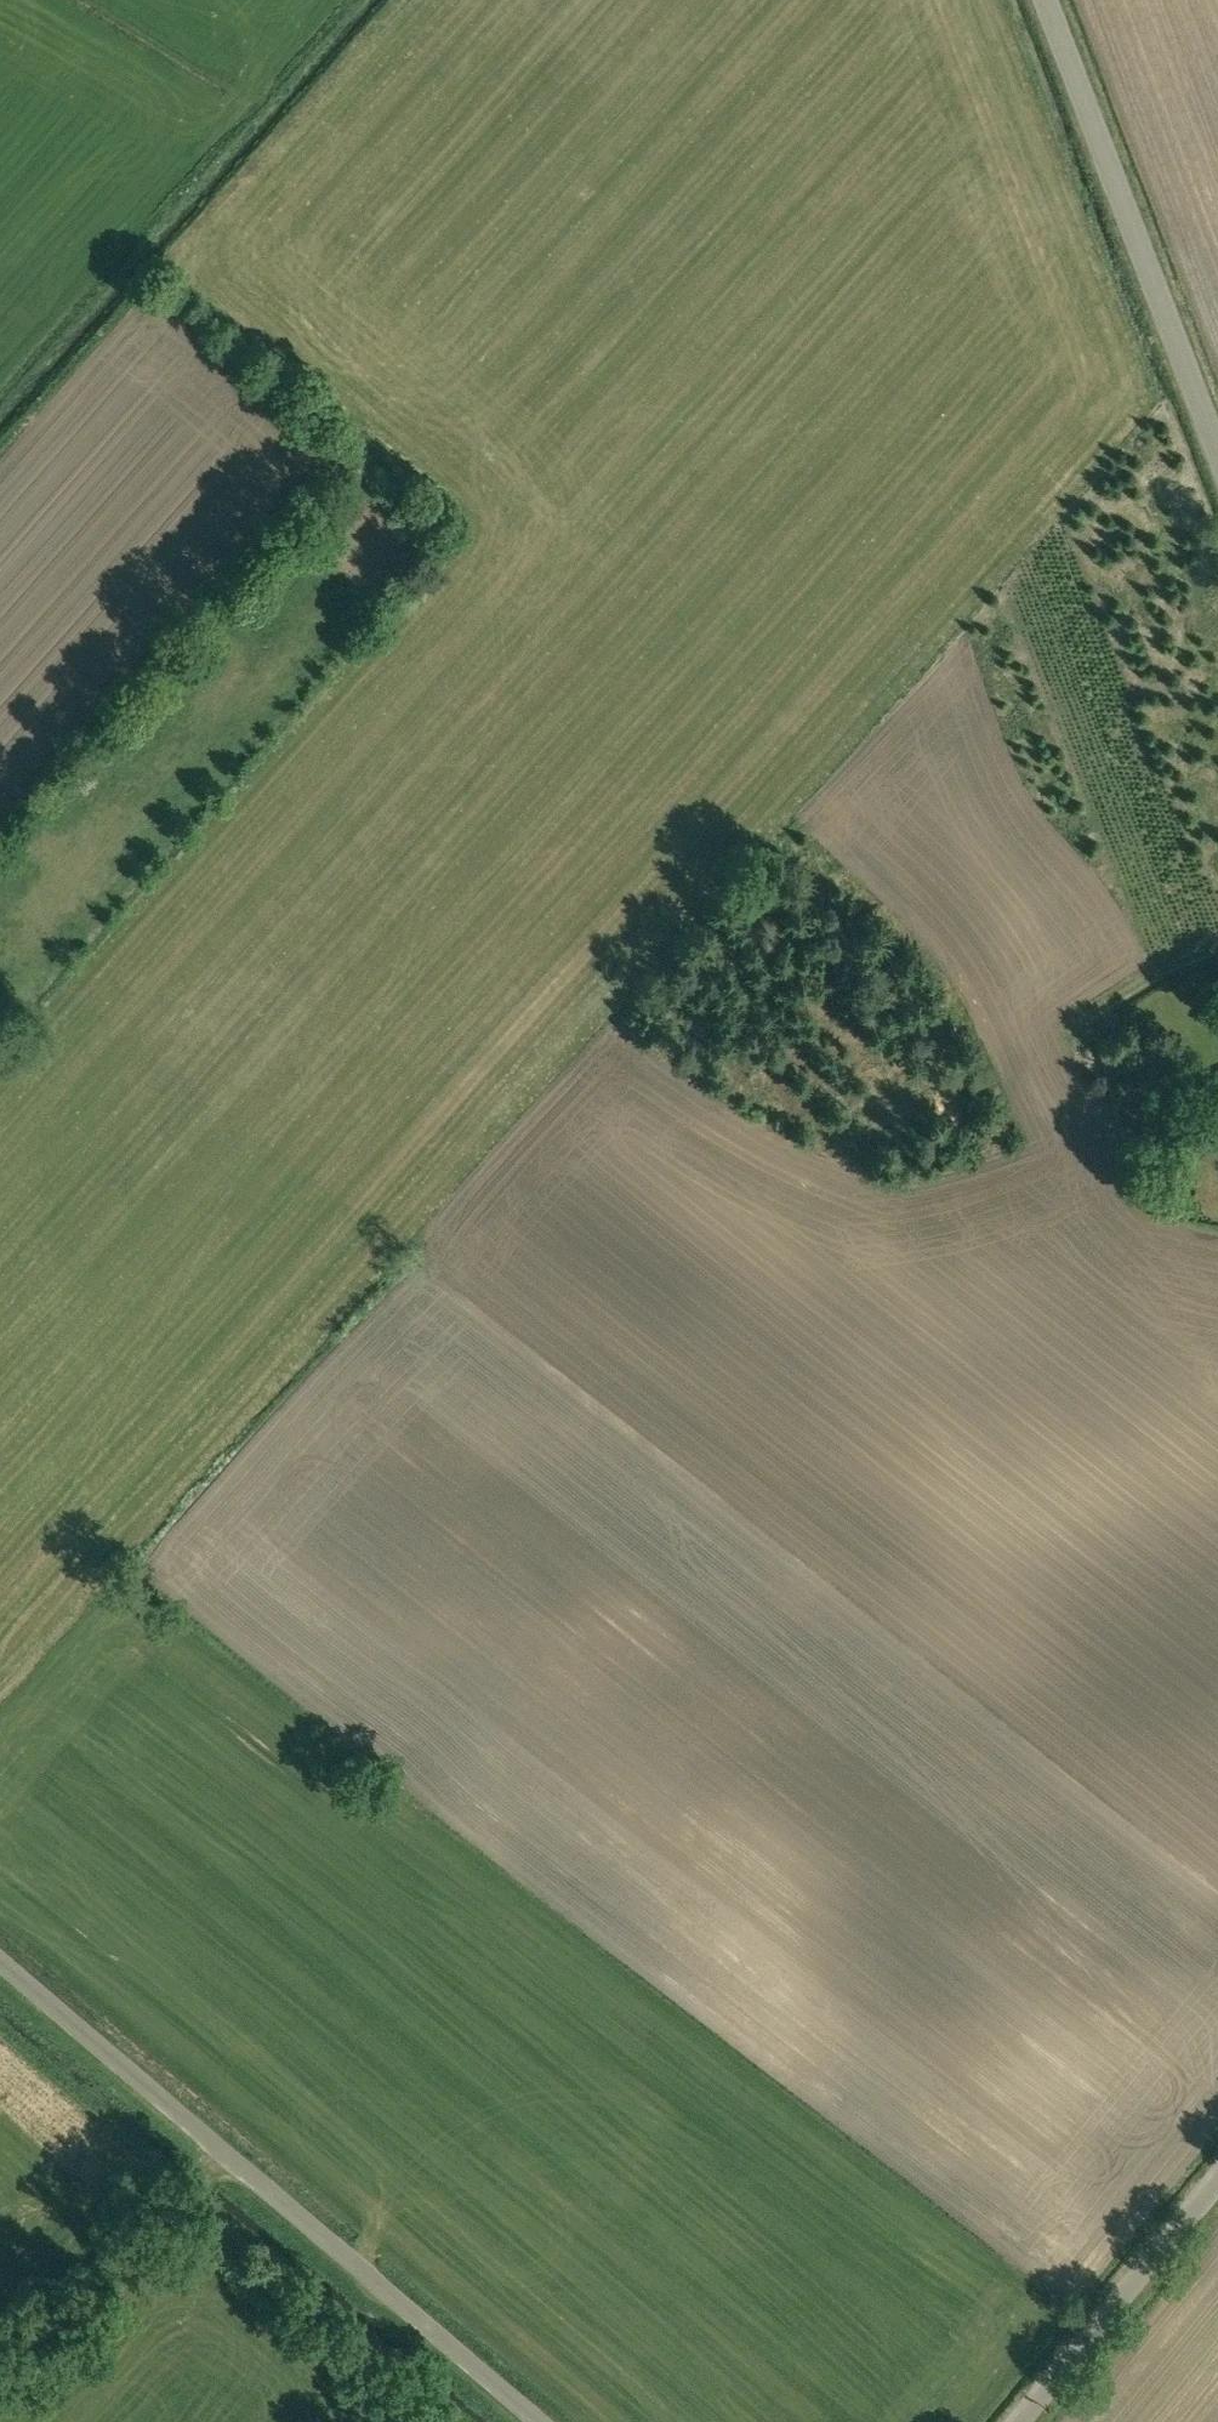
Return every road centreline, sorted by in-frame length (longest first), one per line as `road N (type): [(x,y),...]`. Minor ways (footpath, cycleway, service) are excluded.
road 1 (unclassified): [(538,2421),(0,1961)]
road 2 (unclassified): [(1217,449),(1045,0)]
road 3 (unclassified): [(1017,2421),(1217,2178)]

